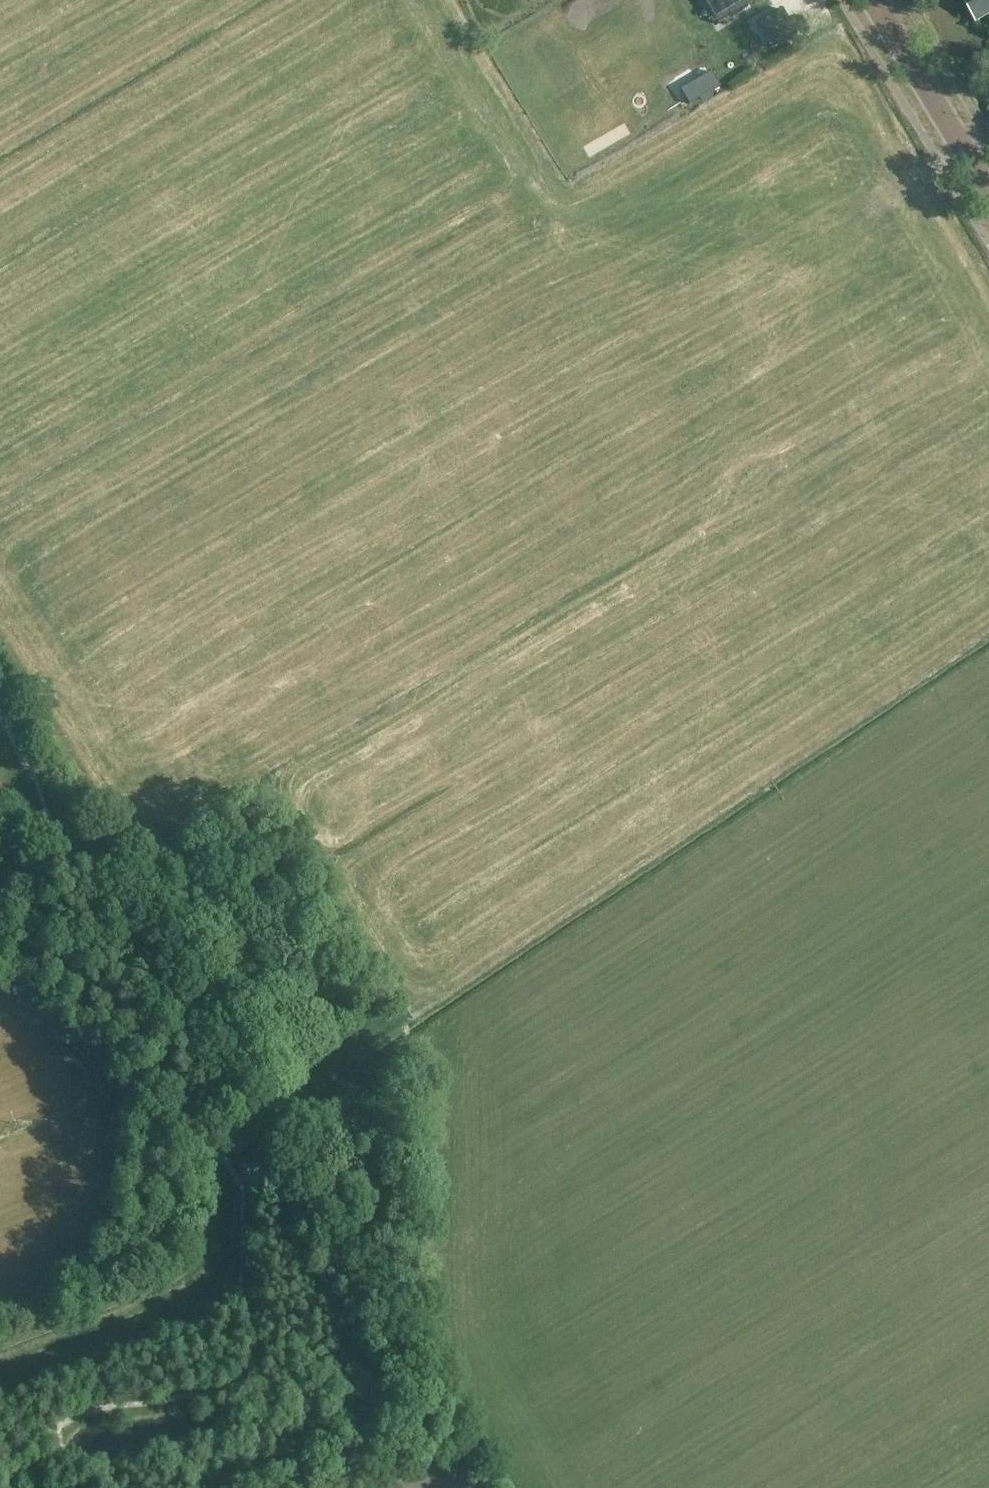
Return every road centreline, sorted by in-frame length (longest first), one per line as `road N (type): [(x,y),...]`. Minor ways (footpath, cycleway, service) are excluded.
road 1 (track): [(0,1383),(208,1299),(227,1258),(227,1195),(252,1154),(444,1031)]
road 2 (track): [(0,1355),(191,1277),(204,1258),(204,1190),(216,1149)]
road 3 (track): [(416,1004),(227,1134)]
road 4 (secondary): [(988,191),(873,0)]

